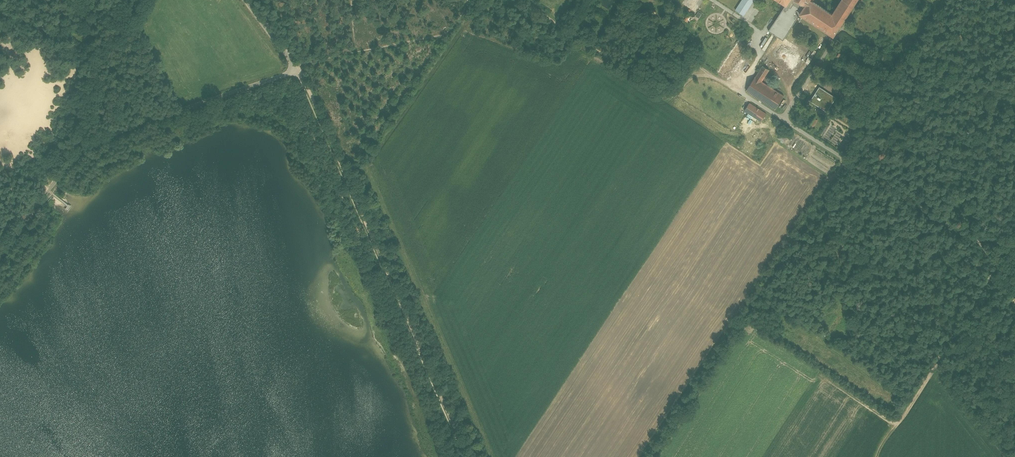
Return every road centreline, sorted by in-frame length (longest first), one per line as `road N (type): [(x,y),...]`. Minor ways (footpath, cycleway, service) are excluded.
road 1 (unclassified): [(0,253),(92,141),(297,70),(245,0)]
road 2 (track): [(297,70),(467,456)]
road 3 (track): [(1014,242),(875,456)]
road 4 (track): [(521,0),(661,93),(674,95),(702,76),(736,87)]

